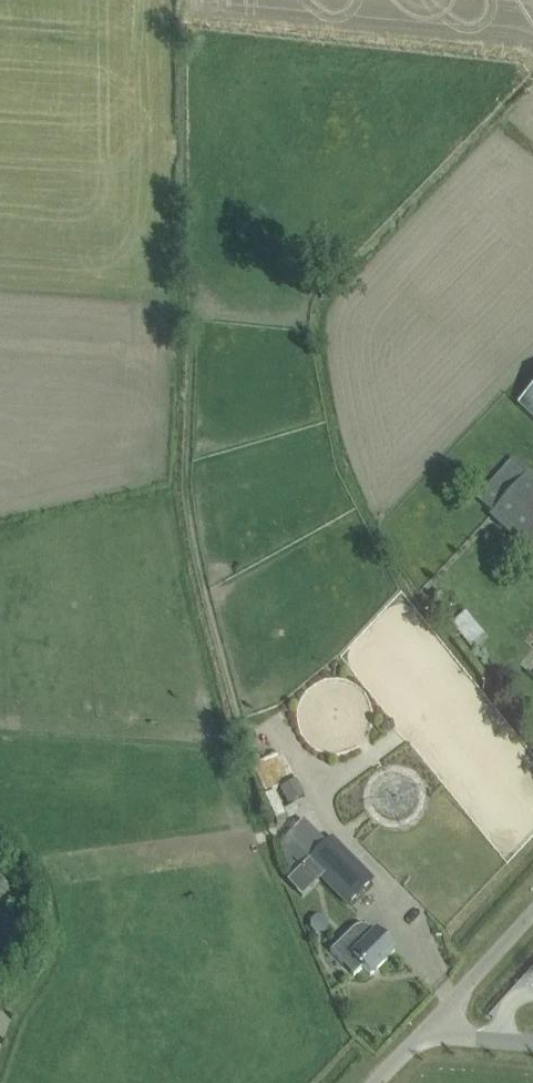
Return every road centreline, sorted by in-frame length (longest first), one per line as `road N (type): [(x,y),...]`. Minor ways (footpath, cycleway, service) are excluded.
road 1 (unclassified): [(423,1034),(532,911)]

